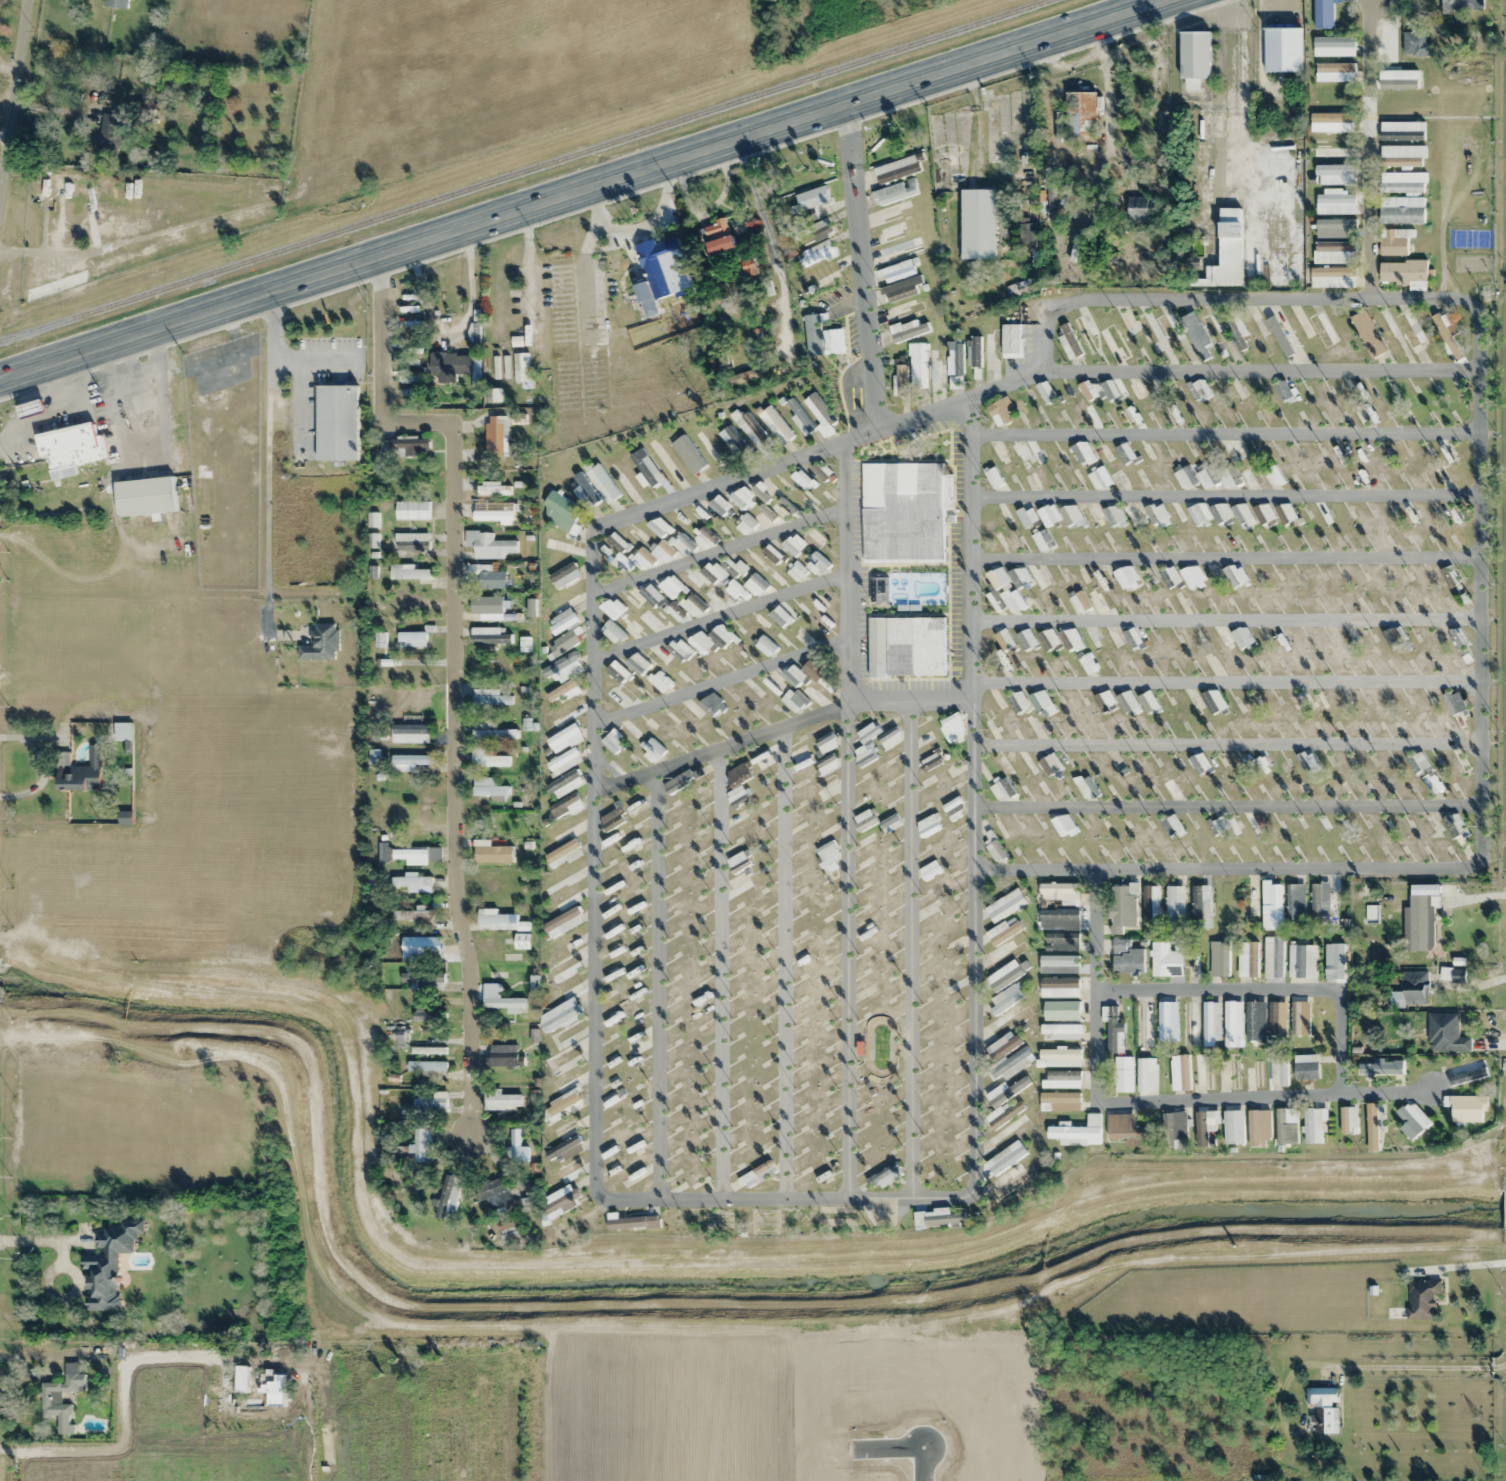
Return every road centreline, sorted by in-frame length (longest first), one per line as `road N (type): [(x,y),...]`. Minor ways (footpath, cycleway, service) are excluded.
road 1 (primary): [(0,375),(1163,0)]
road 2 (residential): [(377,253),(380,421),(449,423),(454,891),(466,966),(468,1130)]
road 3 (residential): [(971,1195),(971,398)]
road 4 (residential): [(843,441),(850,1199)]
road 5 (residential): [(866,433),(1047,375),(1049,304),(1458,303)]
road 6 (residential): [(598,528),(591,1192)]
road 7 (residential): [(1458,303),(1478,310),(1480,871)]
road 8 (residential): [(1092,870),(1094,1105),(1429,1091)]
road 9 (residential): [(971,497),(1479,490)]
road 10 (residential): [(971,435),(1479,431)]
road 11 (residential): [(972,558),(1479,556)]
road 12 (residential): [(973,869),(1480,871)]
road 13 (residential): [(973,807),(1480,808)]
road 14 (residential): [(973,740),(1479,744)]
road 15 (residential): [(973,621),(1479,621)]
road 16 (residential): [(974,681),(1479,679)]
road 17 (residential): [(910,700),(910,1198)]
road 18 (residential): [(783,1198),(782,725)]
road 19 (residential): [(718,747),(718,1198)]
road 20 (residential): [(1047,375),(1478,371)]
road 21 (residential): [(657,1198),(655,768)]
road 22 (residential): [(595,788),(847,703),(975,698)]
road 23 (residential): [(591,1192),(971,1195)]
road 24 (residential): [(1339,1094),(1336,992),(1093,991)]
road 25 (residential): [(846,102),(866,433)]
road 26 (residential): [(1371,303),(1371,0)]
road 27 (residential): [(866,433),(598,528)]
road 28 (residential): [(596,720),(846,640)]
road 29 (residential): [(597,656),(845,574)]
road 30 (residential): [(597,590),(844,511)]
road 31 (residential): [(23,0),(0,165)]

